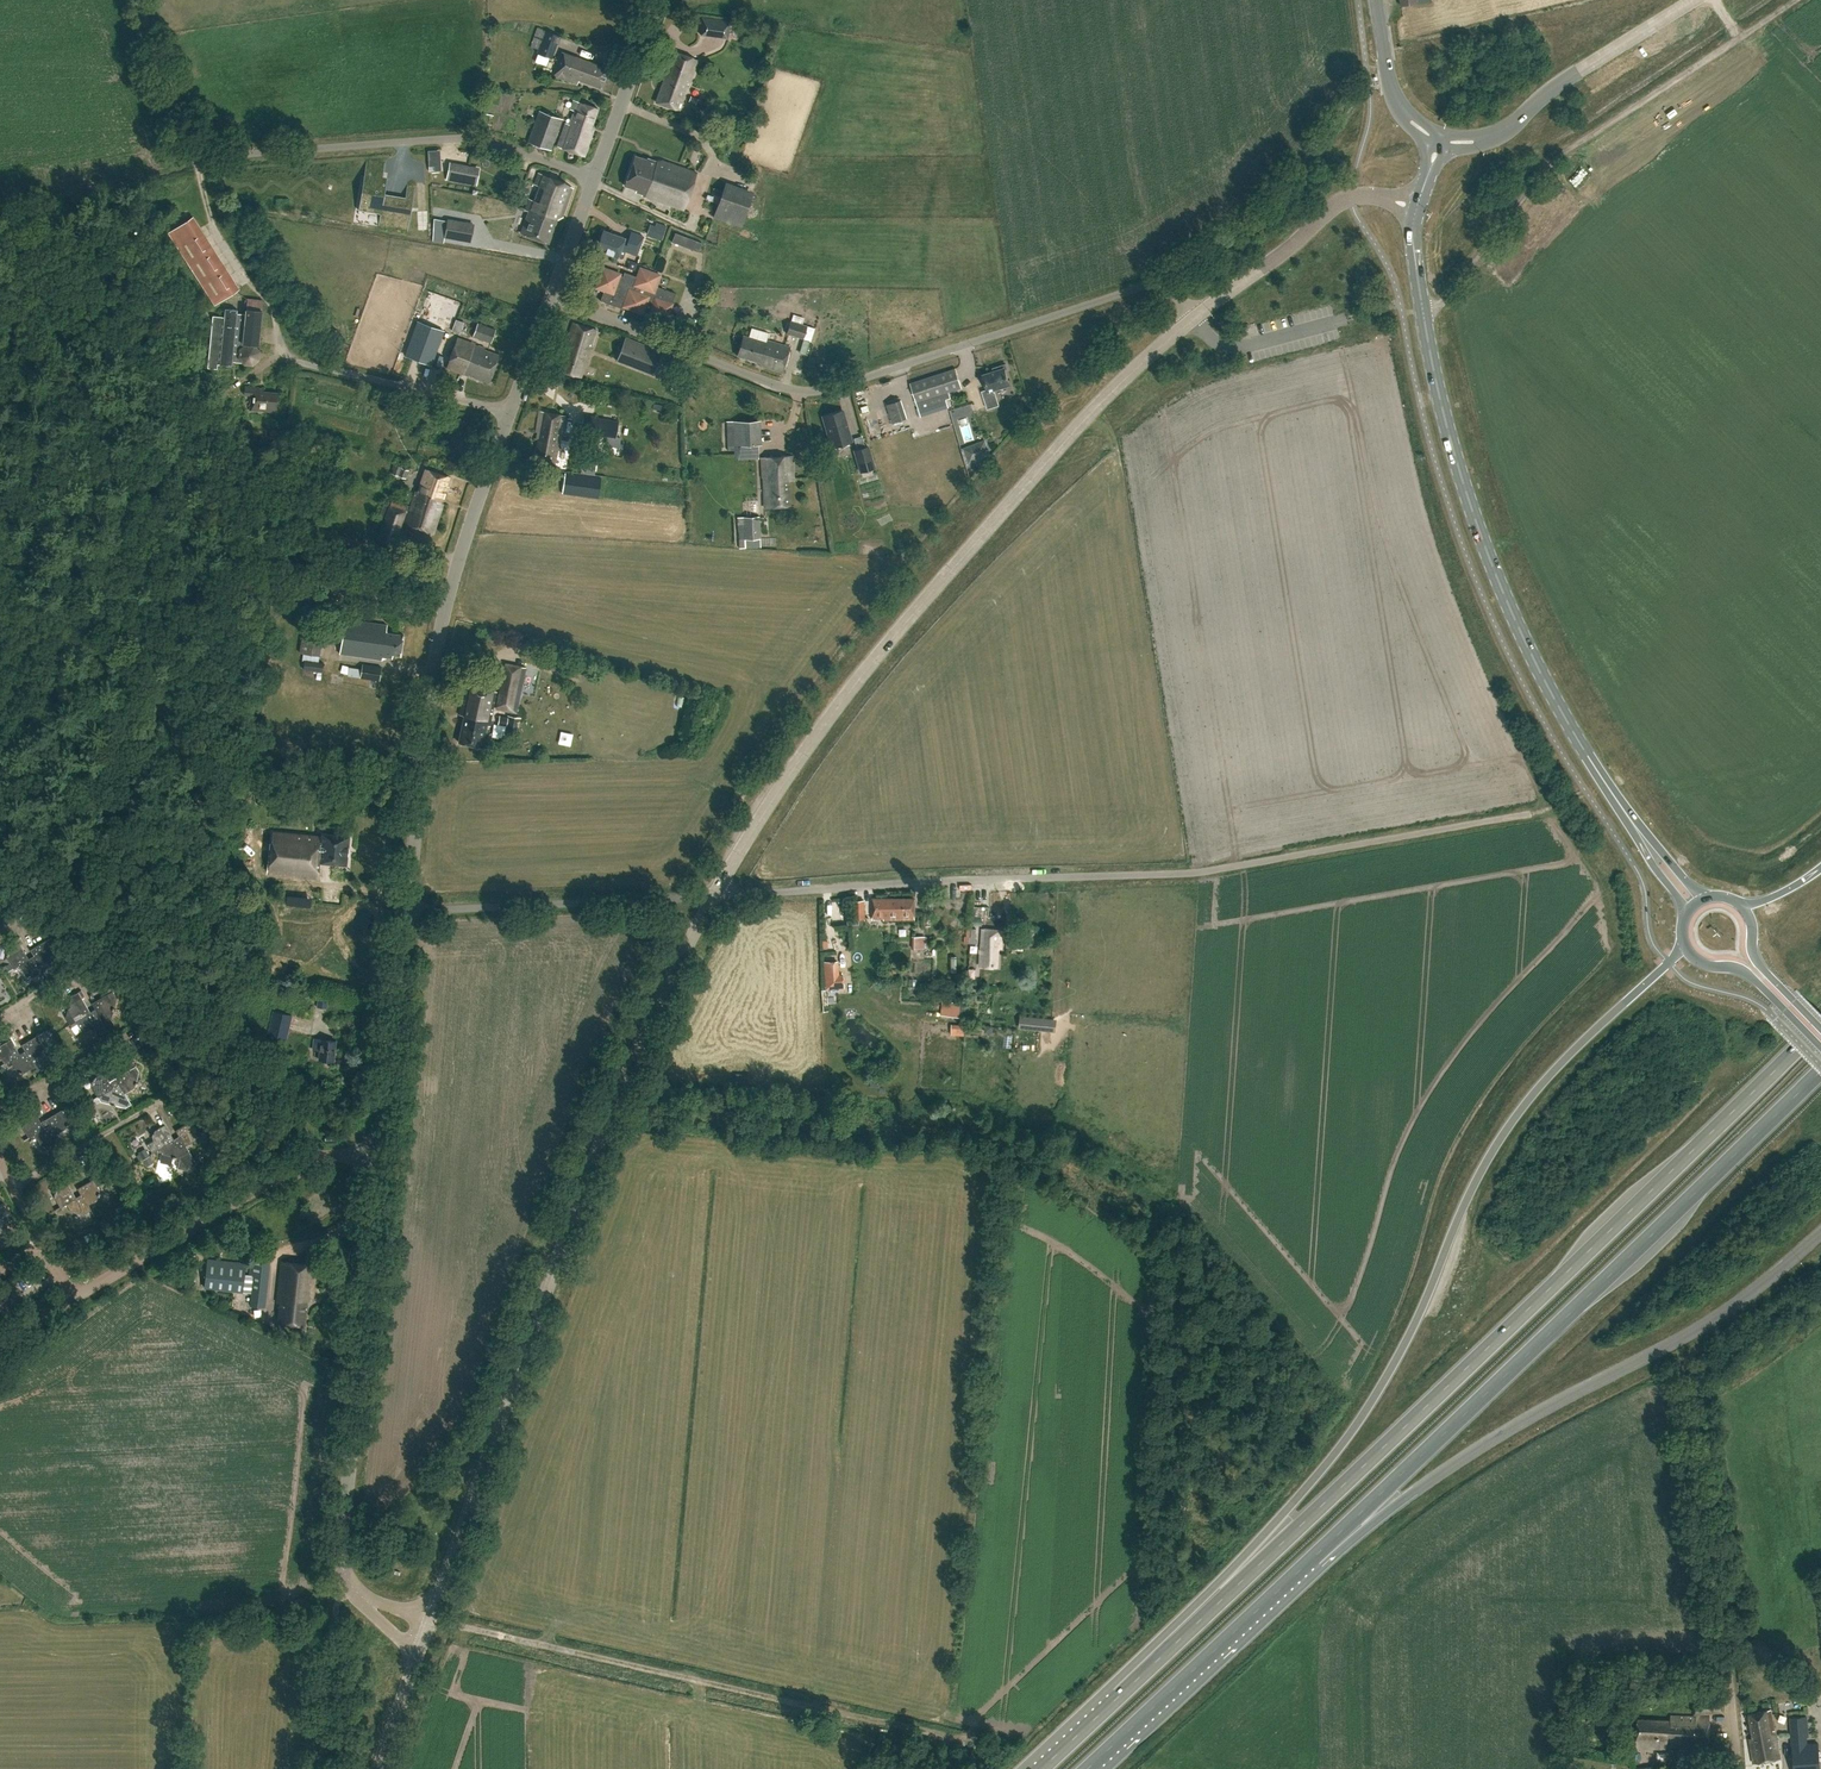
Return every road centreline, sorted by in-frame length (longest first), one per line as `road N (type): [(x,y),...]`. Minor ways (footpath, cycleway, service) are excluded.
road 1 (trunk): [(1820,1026),(1119,1696)]
road 2 (trunk): [(1683,940),(1512,1120),(1464,1201),(1399,1355),(1335,1455),(1119,1696)]
road 3 (unclassified): [(714,895),(1191,872),(1529,812)]
road 4 (unclassified): [(430,1619),(595,1155),(714,895)]
road 5 (unclassified): [(714,895),(873,658),(1137,366),(1194,318)]
road 6 (trunk): [(1314,1557),(1820,1071)]
road 7 (unclassified): [(1194,318),(1160,285),(1142,287),(813,391),(785,388),(551,298)]
road 8 (primary): [(1634,825),(1591,764),(1485,547),(1435,376),(1413,242),(1416,208)]
road 9 (trunk): [(1314,1557),(1511,1427),(1711,1322),(1820,1231)]
road 10 (track): [(430,1619),(1003,1749)]
road 11 (unclassified): [(408,909),(443,614),(510,411)]
road 12 (track): [(1423,311),(1445,299),(1567,152),(1797,0)]
road 13 (unclassified): [(510,411),(290,360),(274,308),(209,210),(194,156)]
road 14 (unclassified): [(367,1602),(343,1569),(381,1160)]
road 15 (unclassified): [(0,1343),(305,1162),(381,1160)]
road 16 (unclassified): [(597,176),(485,141),(194,156)]
road 17 (unclassified): [(1736,1768),(1719,1609),(1676,1375)]
road 18 (trunk): [(1085,1768),(1314,1557)]
road 19 (unclassified): [(408,909),(714,895)]
road 20 (unclassified): [(1194,318),(1291,248),(1331,206),(1377,197),(1416,208)]
road 21 (tertiary): [(1482,140),(1510,129),(1548,92),(1693,0)]
road 22 (unclassified): [(381,1160),(408,909)]
road 23 (unclassified): [(597,176),(659,0)]
road 24 (primary): [(1683,940),(1698,962),(1751,976),(1820,1048)]
road 25 (unclassified): [(194,156),(139,0)]
road 26 (primary): [(1820,1029),(1757,961),(1741,905)]
road 27 (unclassified): [(551,298),(597,176)]
road 28 (unclassified): [(381,1768),(420,1649)]

